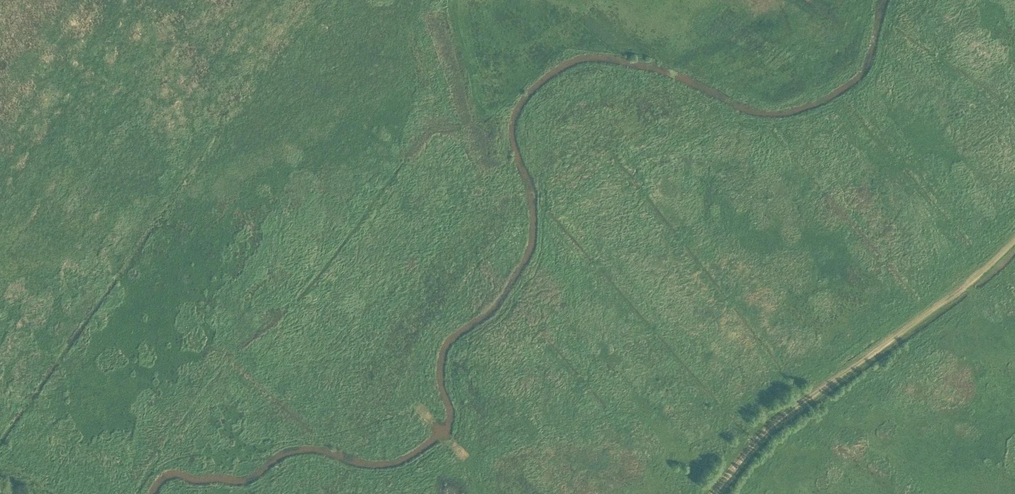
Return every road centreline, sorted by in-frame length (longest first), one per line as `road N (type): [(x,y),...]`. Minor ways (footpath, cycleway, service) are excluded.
road 1 (track): [(710,493),(756,439),(962,288),(1014,240)]

